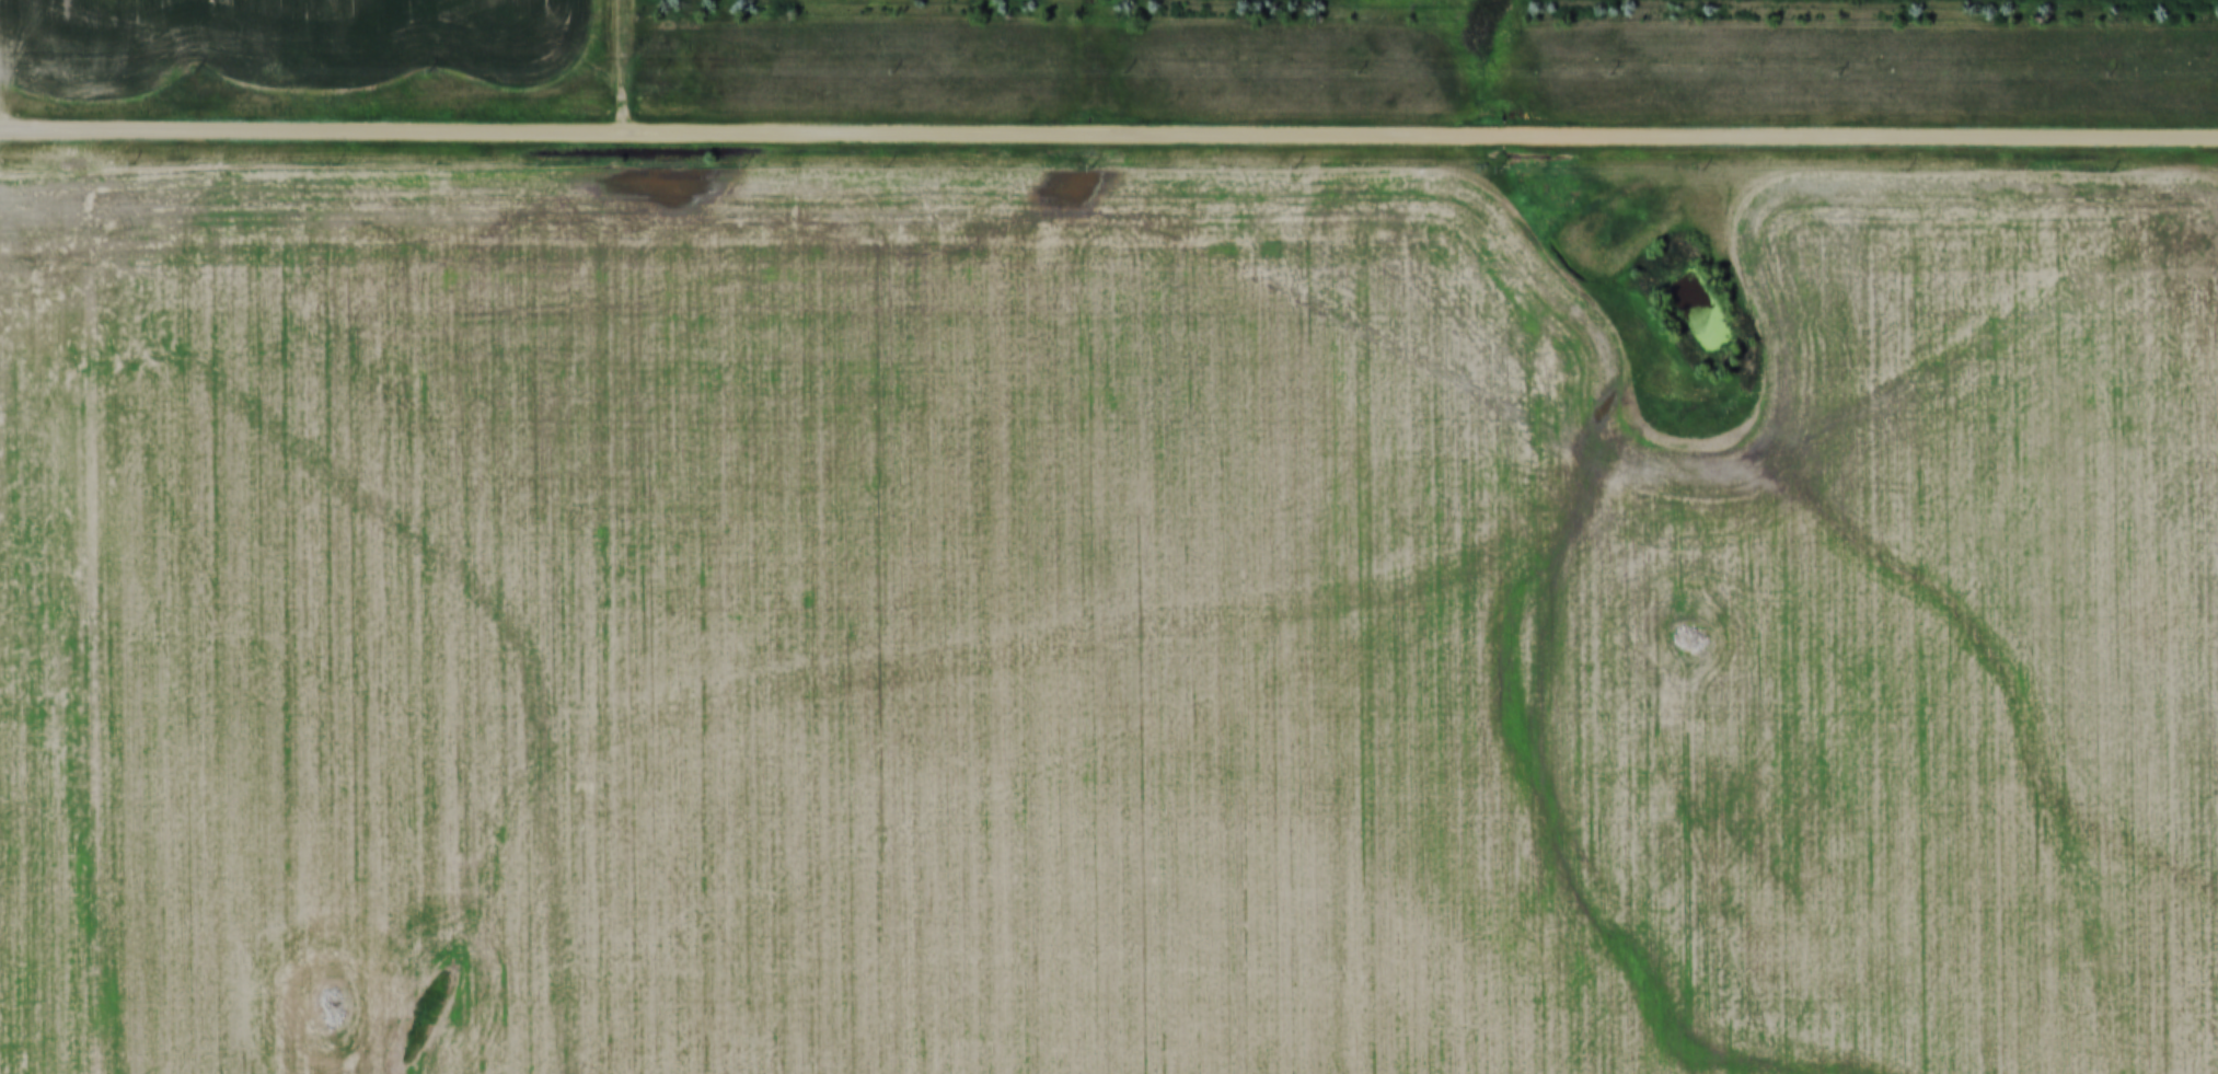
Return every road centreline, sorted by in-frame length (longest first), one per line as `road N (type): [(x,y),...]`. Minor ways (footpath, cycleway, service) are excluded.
road 1 (residential): [(0,129),(2217,138)]

